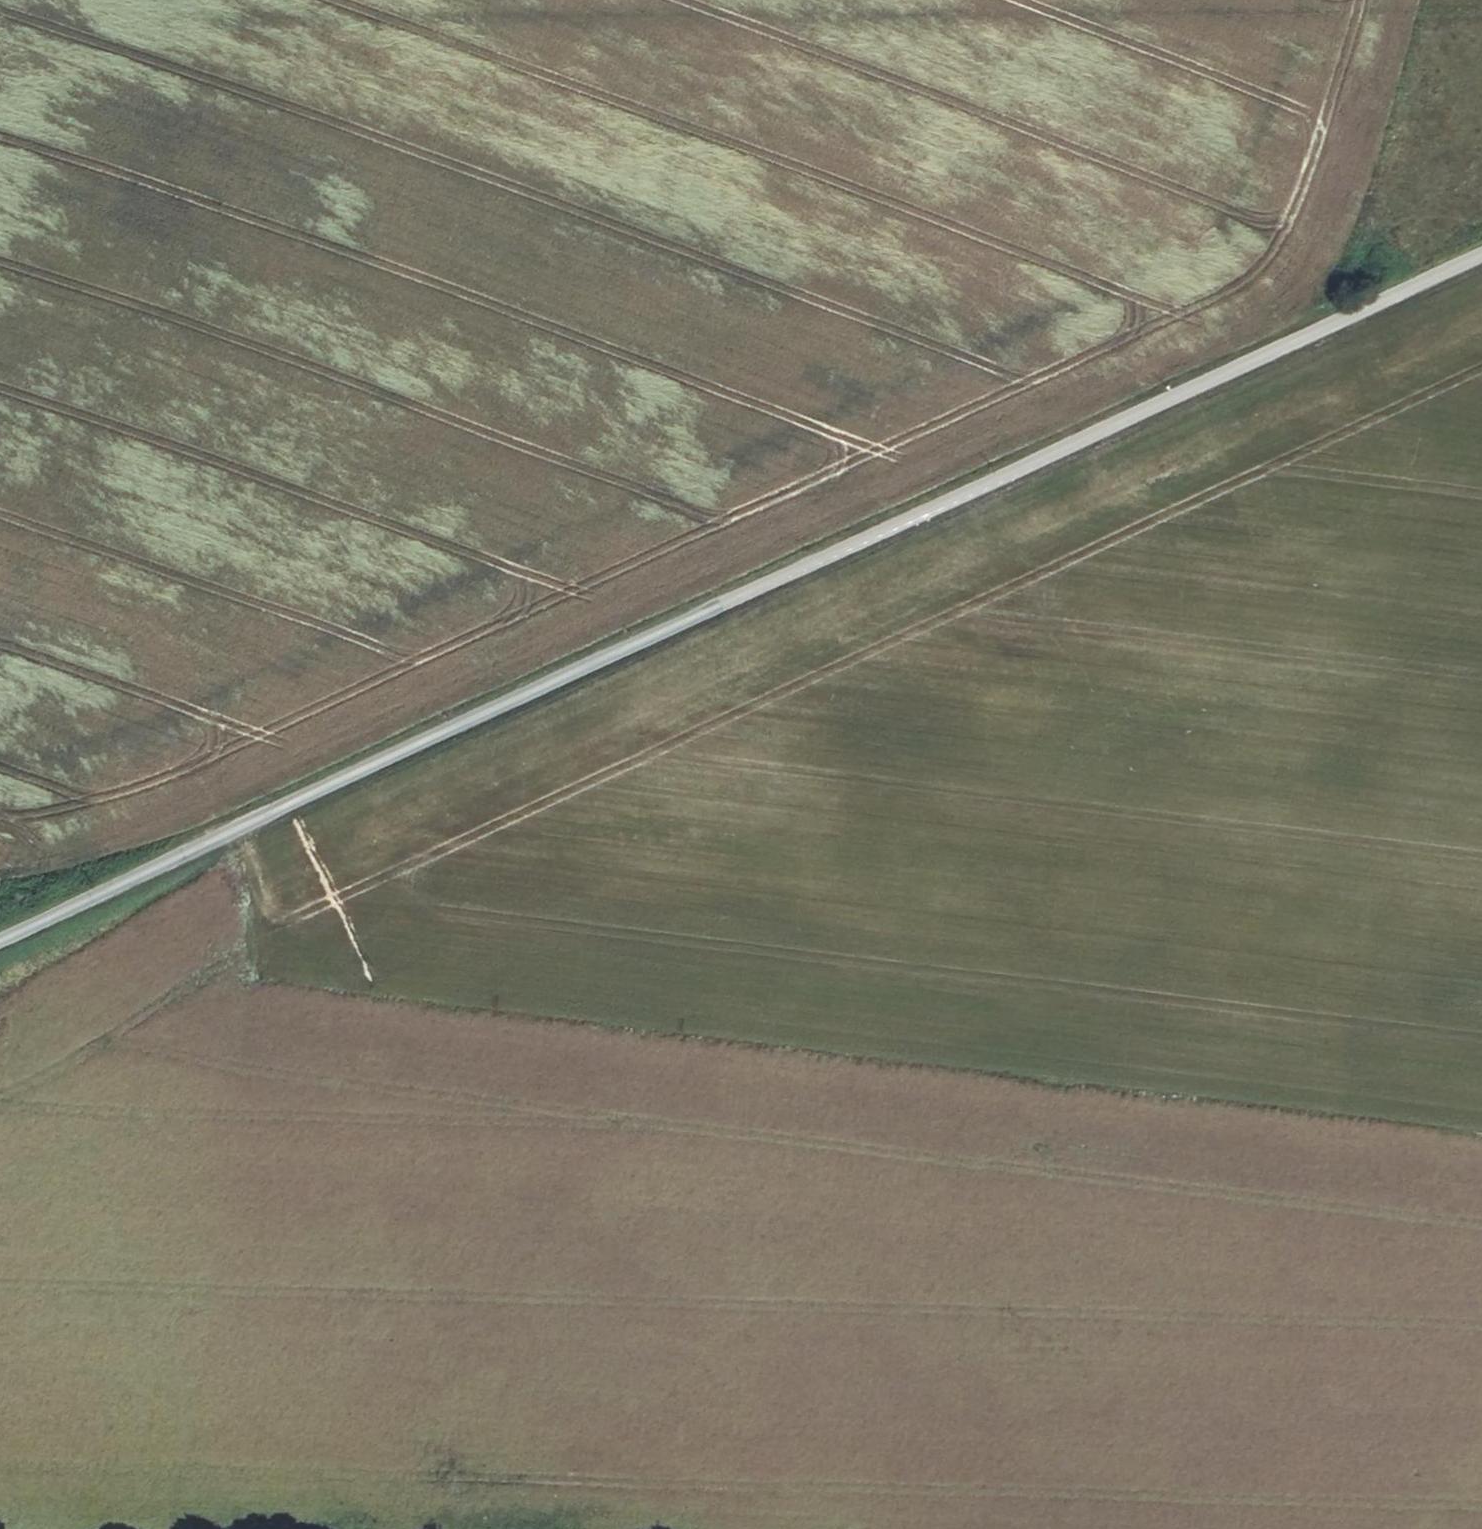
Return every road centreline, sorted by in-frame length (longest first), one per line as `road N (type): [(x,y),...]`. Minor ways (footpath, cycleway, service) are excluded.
road 1 (unclassified): [(0,921),(1481,250)]

